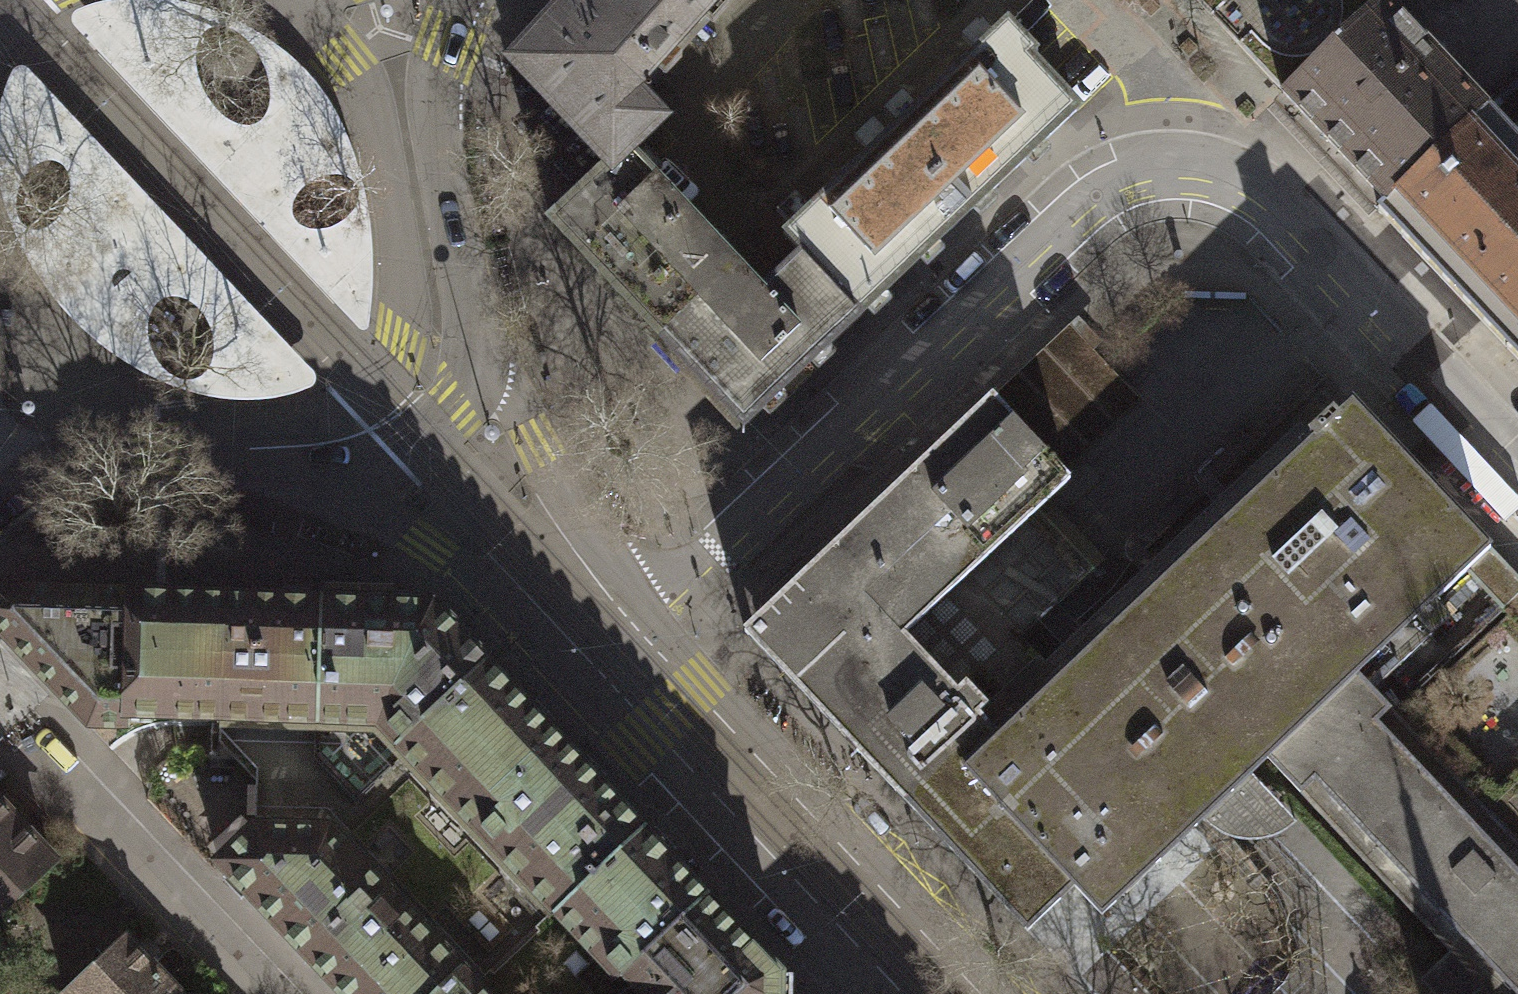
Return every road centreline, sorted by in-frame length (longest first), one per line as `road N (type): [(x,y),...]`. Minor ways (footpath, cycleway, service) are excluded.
road 1 (residential): [(1517,461),(1304,233),(1236,173),(1175,165),(1129,176),(1081,209),(613,648)]
road 2 (tertiary): [(163,449),(290,425),(362,399),(382,380),(401,339),(405,300),(369,109),(345,66),(273,0)]
road 3 (residential): [(906,960),(613,648)]
road 4 (tertiary): [(479,359),(427,111),(458,0)]
road 5 (residential): [(261,993),(27,744)]
road 6 (residential): [(288,477),(488,581),(551,583)]
road 7 (residential): [(551,583),(557,516),(479,359)]
road 8 (tertiary): [(288,477),(348,472),(407,447),(458,409),(479,359)]
road 9 (tertiary): [(0,503),(72,456),(163,449)]
road 10 (tertiary): [(163,449),(288,477)]

